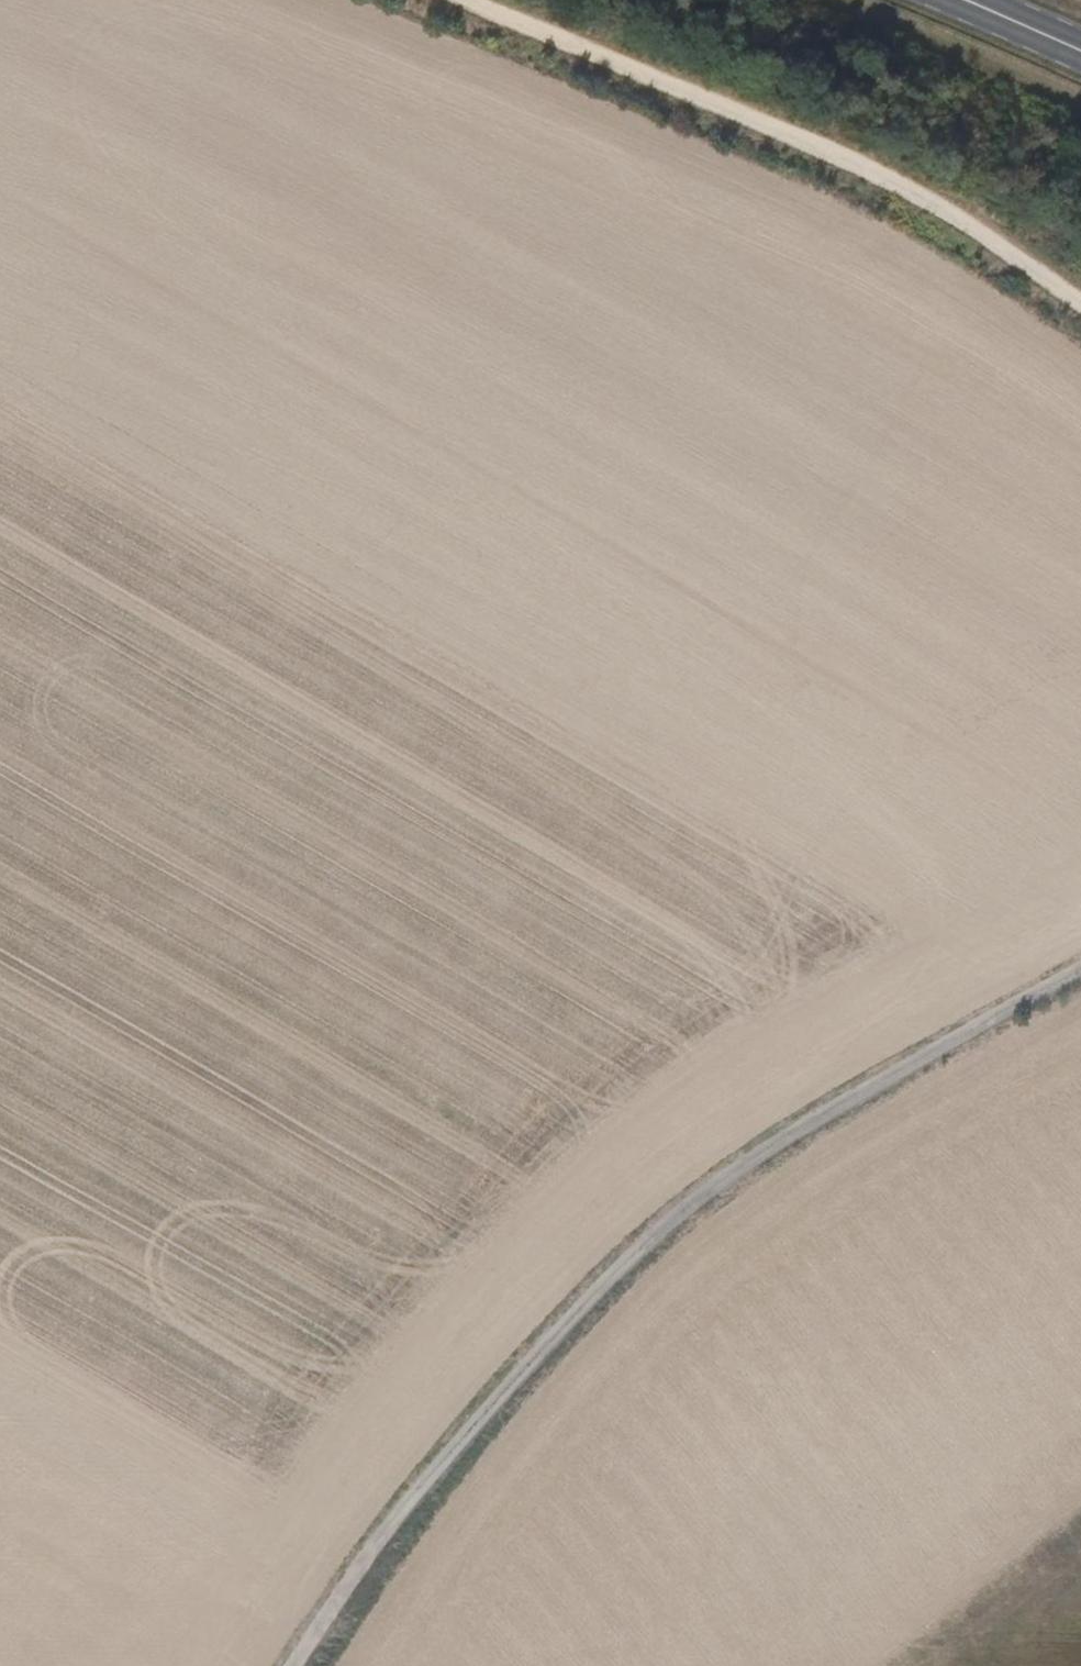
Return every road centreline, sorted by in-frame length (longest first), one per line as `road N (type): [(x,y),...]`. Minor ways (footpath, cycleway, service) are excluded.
road 1 (track): [(282,1665),(470,1412),(652,1225),(780,1130),(1080,959)]
road 2 (track): [(452,0),(799,139),(965,217),(1080,304)]
road 3 (primary): [(947,0),(1080,55)]

